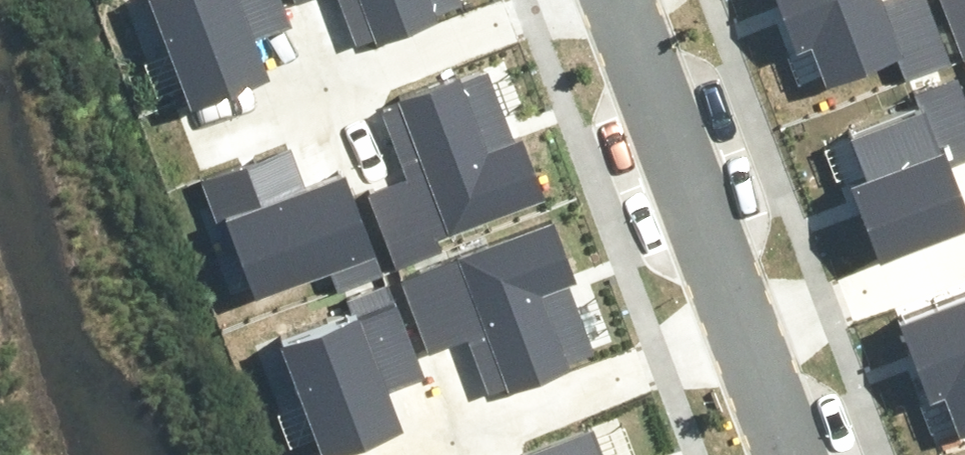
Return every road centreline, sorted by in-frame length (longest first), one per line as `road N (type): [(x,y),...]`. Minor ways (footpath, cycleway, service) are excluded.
road 1 (residential): [(609,0),(787,454)]

